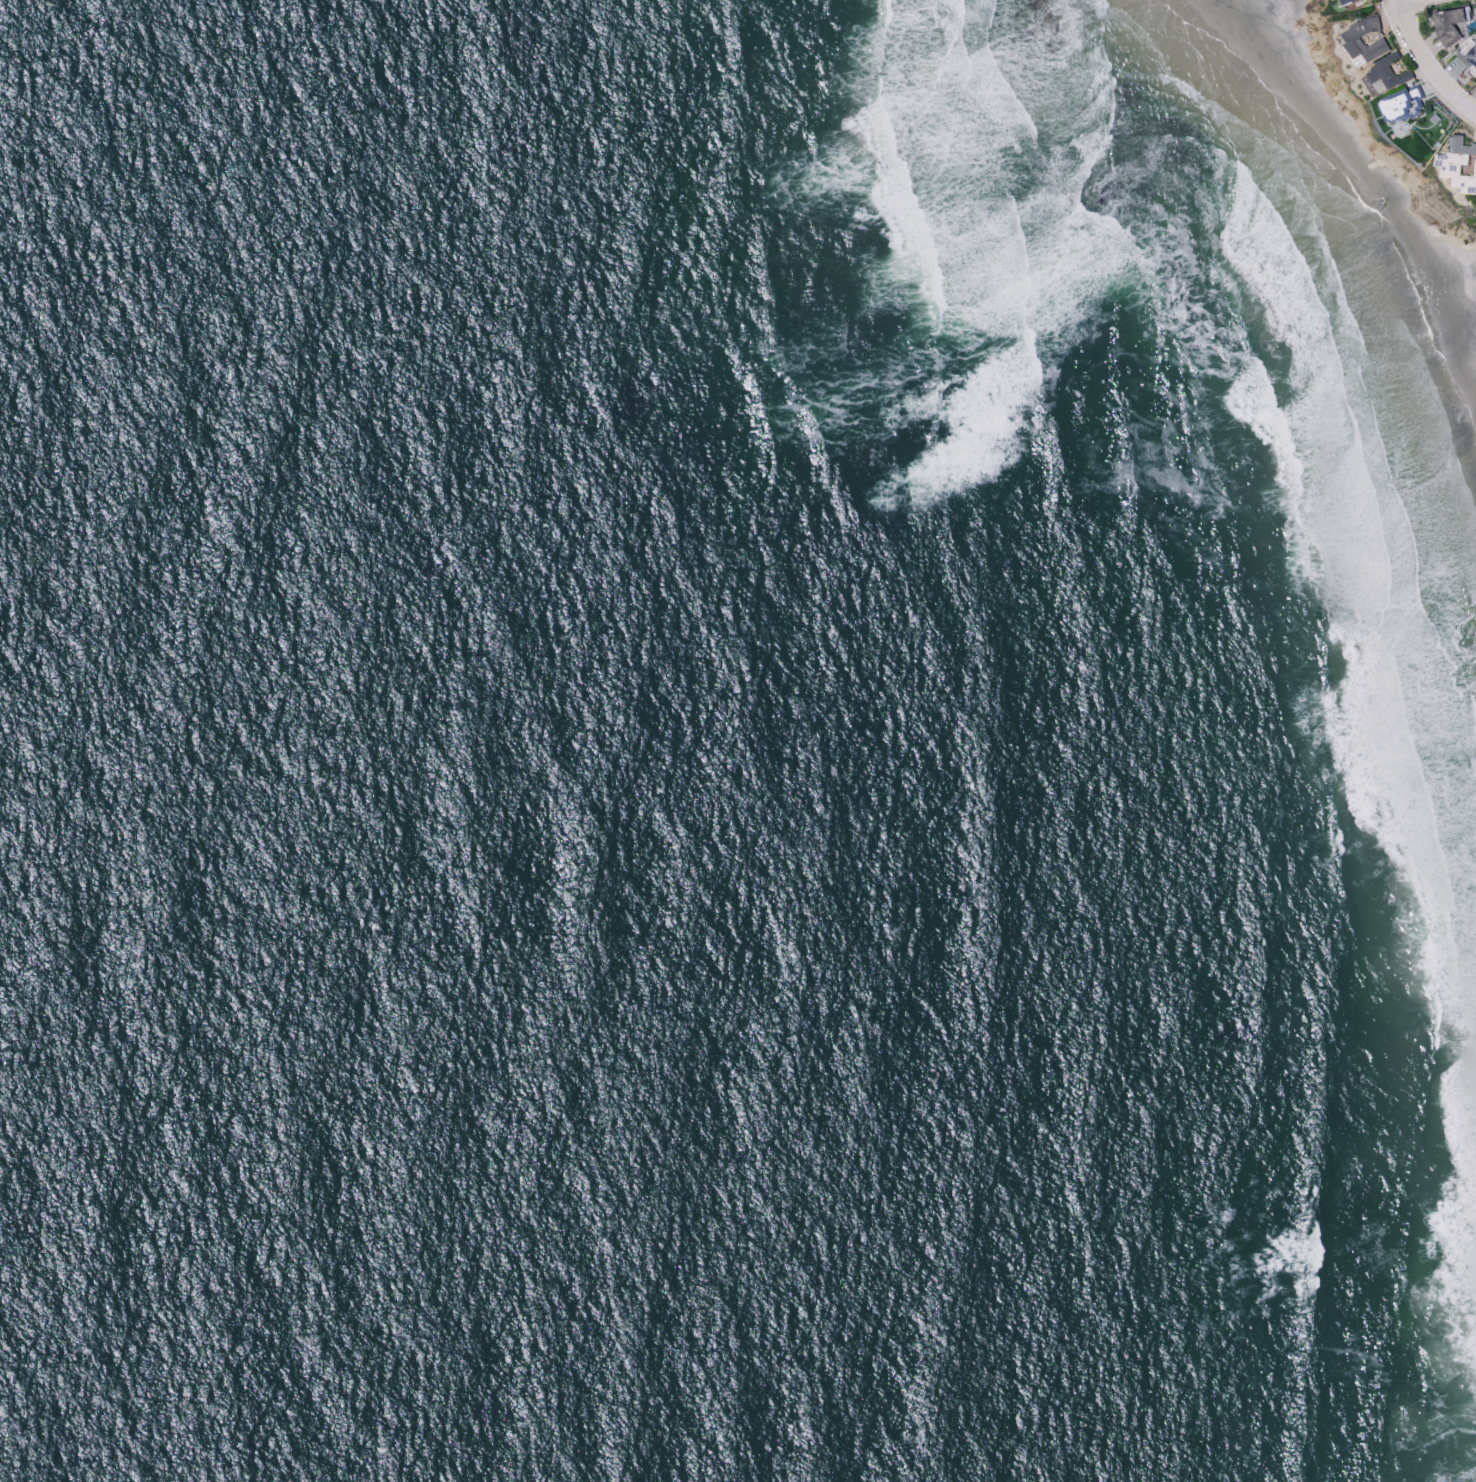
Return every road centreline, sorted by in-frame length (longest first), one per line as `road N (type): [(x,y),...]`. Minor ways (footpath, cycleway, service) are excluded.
road 1 (residential): [(1475,109),(1434,67),(1396,1)]

